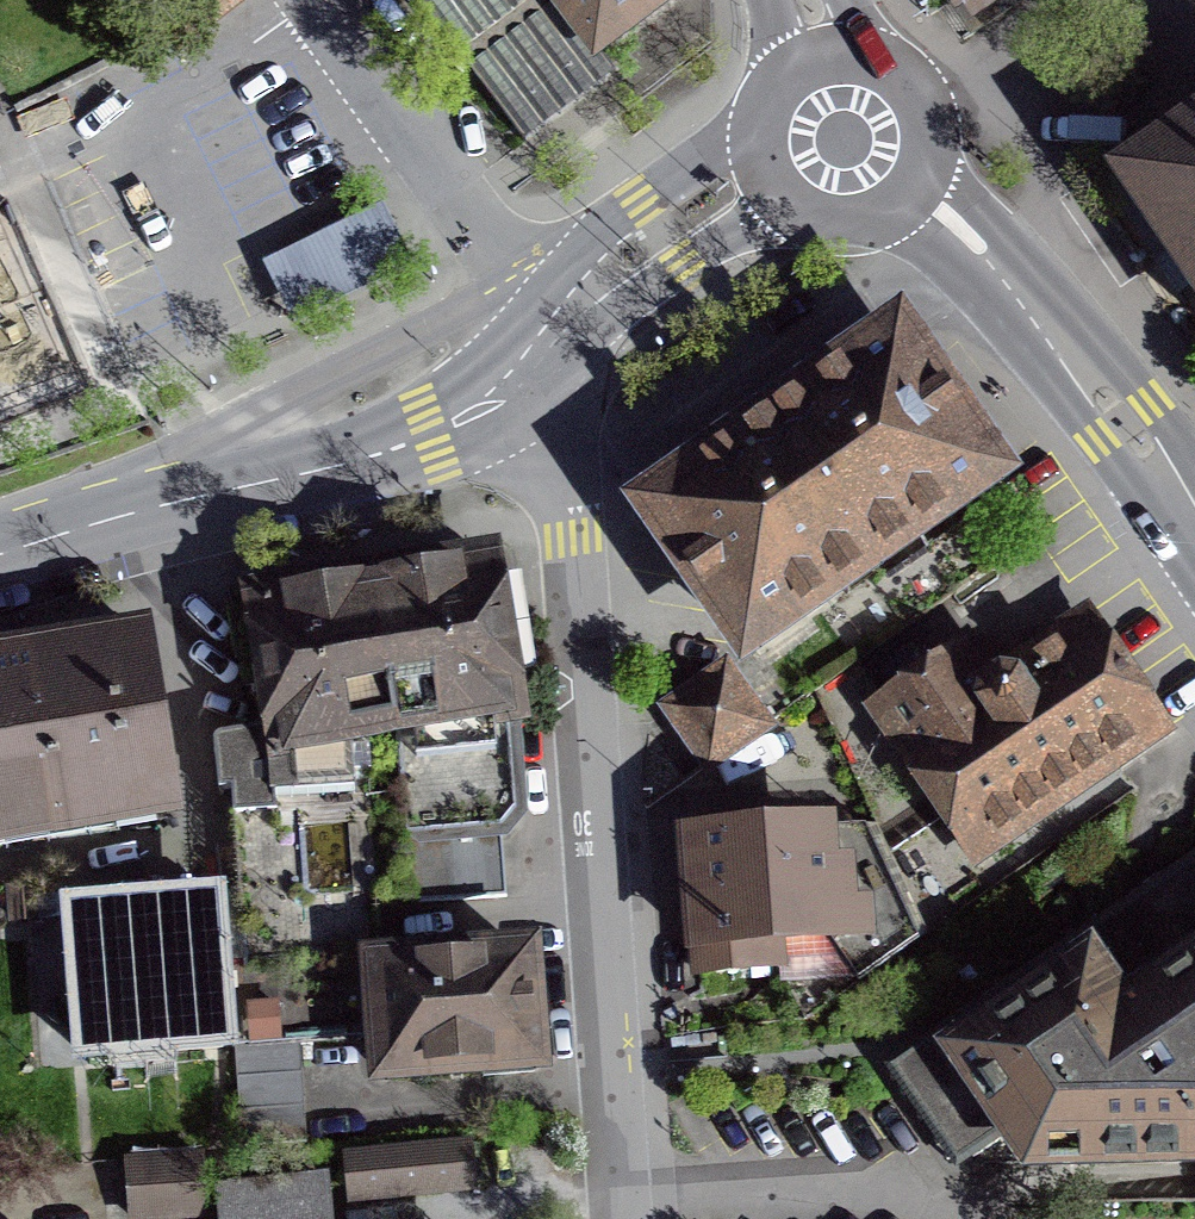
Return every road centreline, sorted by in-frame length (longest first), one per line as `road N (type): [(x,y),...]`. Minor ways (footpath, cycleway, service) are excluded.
road 1 (residential): [(528,374),(572,542),(619,1218)]
road 2 (tertiary): [(0,555),(329,470),(435,434),(488,407),(528,374)]
road 3 (primary): [(914,188),(954,218),(1194,515)]
road 4 (tertiary): [(528,374),(593,290),(761,165)]
road 5 (primary): [(914,188),(930,132),(924,104),(885,61),(829,51)]
road 6 (primary): [(761,165),(774,189),(818,220),(871,219),(914,188)]
road 7 (primary): [(829,51),(800,61),(762,106),(761,165)]

